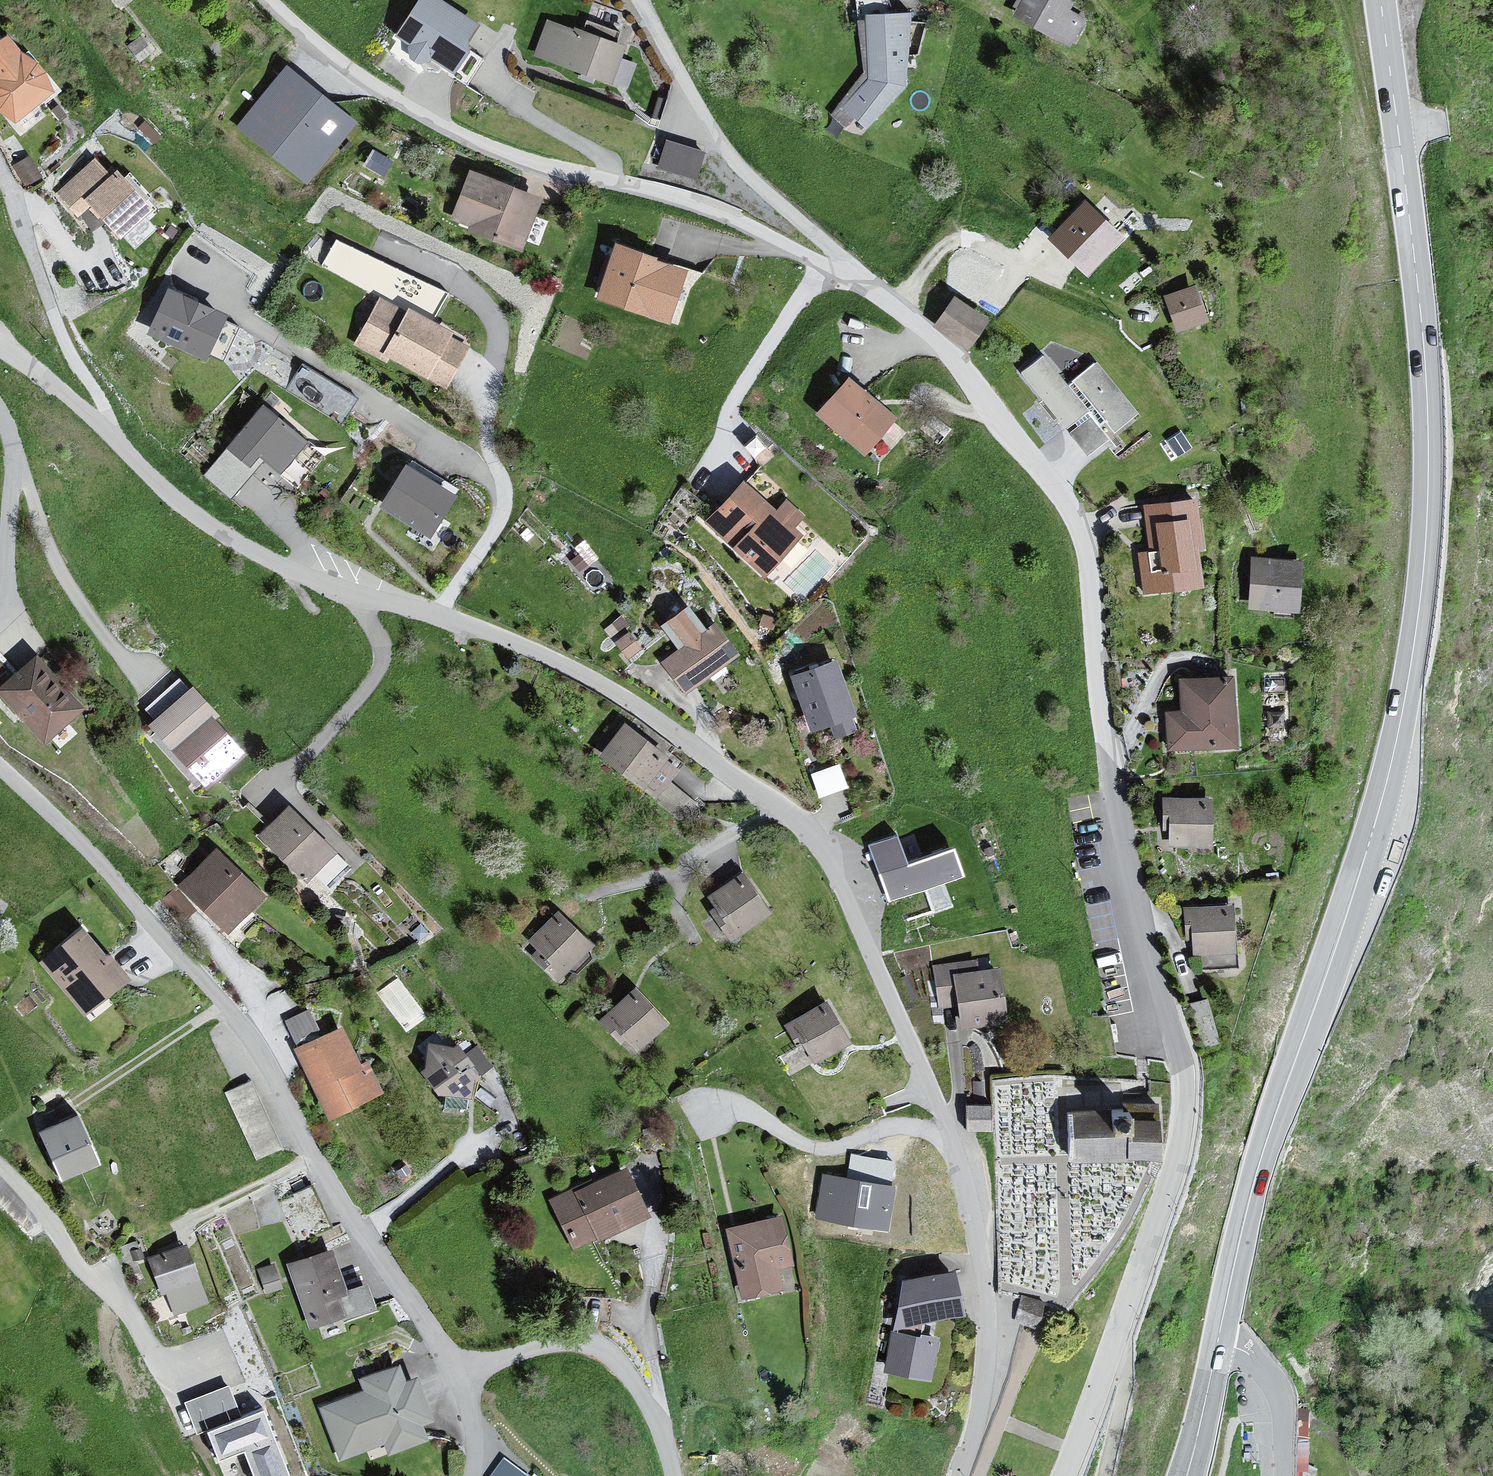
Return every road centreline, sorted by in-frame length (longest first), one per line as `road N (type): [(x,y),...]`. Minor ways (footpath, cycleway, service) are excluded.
road 1 (secondary): [(1218,1343),(1258,1167),(1375,823),(1418,620),(1426,379),(1380,0)]
road 2 (residential): [(1064,1475),(1171,1183),(1183,1070),(1108,770),(1091,592),(1075,522),(958,361),(848,276)]
road 3 (residential): [(959,1475),(987,1355),(975,1233),(927,1077),(826,858),(804,829),(615,693),(525,648),(439,619)]
road 4 (residential): [(456,1377),(347,1213),(222,1001),(0,767)]
road 5 (residential): [(822,264),(712,208),(534,163),(453,130),(359,74),(271,0)]
road 6 (residential): [(200,261),(204,288),(224,306),(481,477),(501,481)]
road 7 (residential): [(848,276),(844,261),(737,165),(638,0)]
road 8 (residential): [(366,597),(297,573),(215,529),(103,429)]
road 9 (residential): [(673,1475),(648,1405),(625,1371),(593,1346),(535,1348),(456,1377)]
road 10 (residential): [(385,245),(473,291),(495,326),(487,436),(501,481)]
road 11 (residential): [(103,429),(100,396),(69,351),(0,168)]
road 12 (residential): [(256,800),(317,747),(378,670),(366,597)]
road 13 (residential): [(707,486),(737,392),(822,264)]
road 14 (residential): [(0,609),(13,454),(0,414)]
road 15 (residential): [(1282,1475),(1272,1382),(1250,1352),(1218,1343)]
road 16 (residential): [(501,481),(502,510),(439,619)]
road 17 (secondary): [(1187,1475),(1218,1343)]
road 18 (residential): [(103,429),(0,349)]

